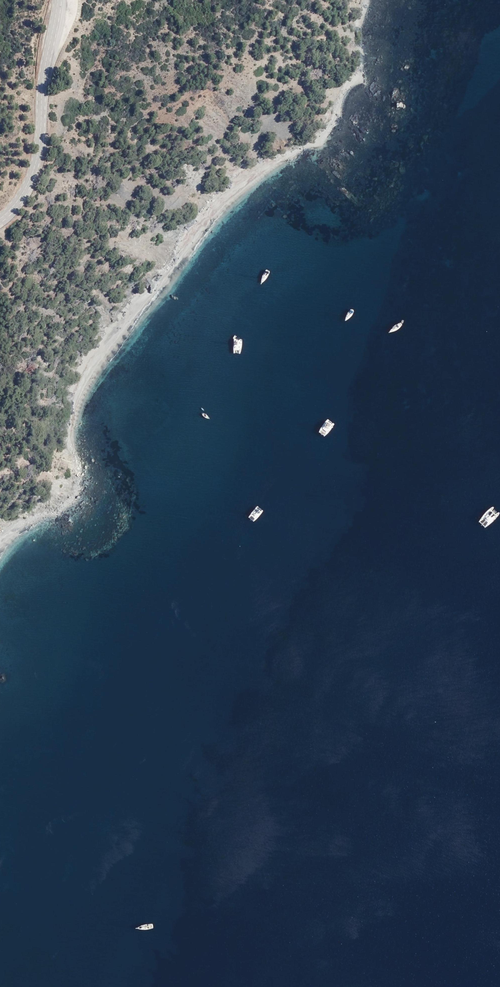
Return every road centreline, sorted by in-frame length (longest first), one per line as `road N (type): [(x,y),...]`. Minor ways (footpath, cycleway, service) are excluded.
road 1 (tertiary): [(0,218),(25,190),(37,158),(58,0)]

